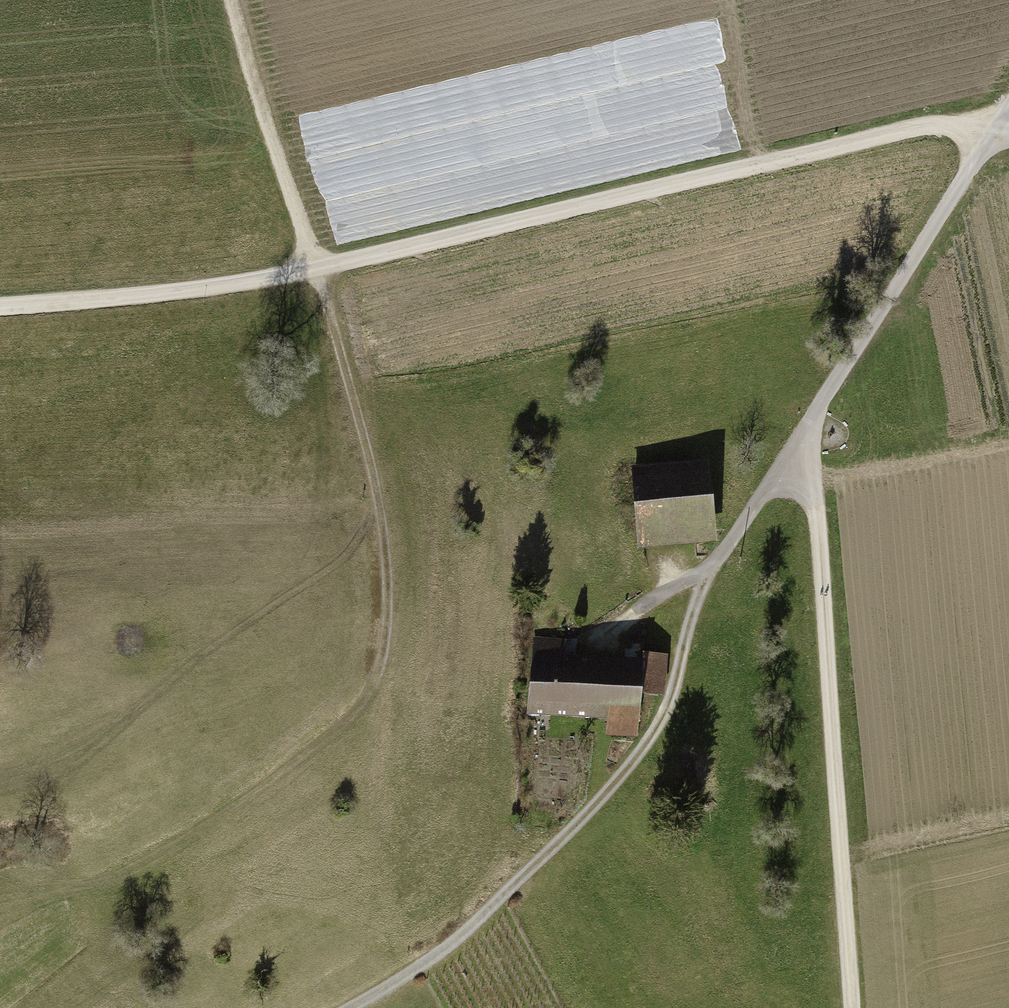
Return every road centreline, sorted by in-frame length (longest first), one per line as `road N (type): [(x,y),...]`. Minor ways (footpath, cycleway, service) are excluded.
road 1 (track): [(357,1007),(455,945),(637,759),(679,685),(709,574),(803,439),(1002,117)]
road 2 (track): [(0,304),(321,270),(926,128),(1002,117)]
road 3 (track): [(234,0),(362,425),(387,547),(378,678)]
road 4 (track): [(851,1007),(803,439)]

